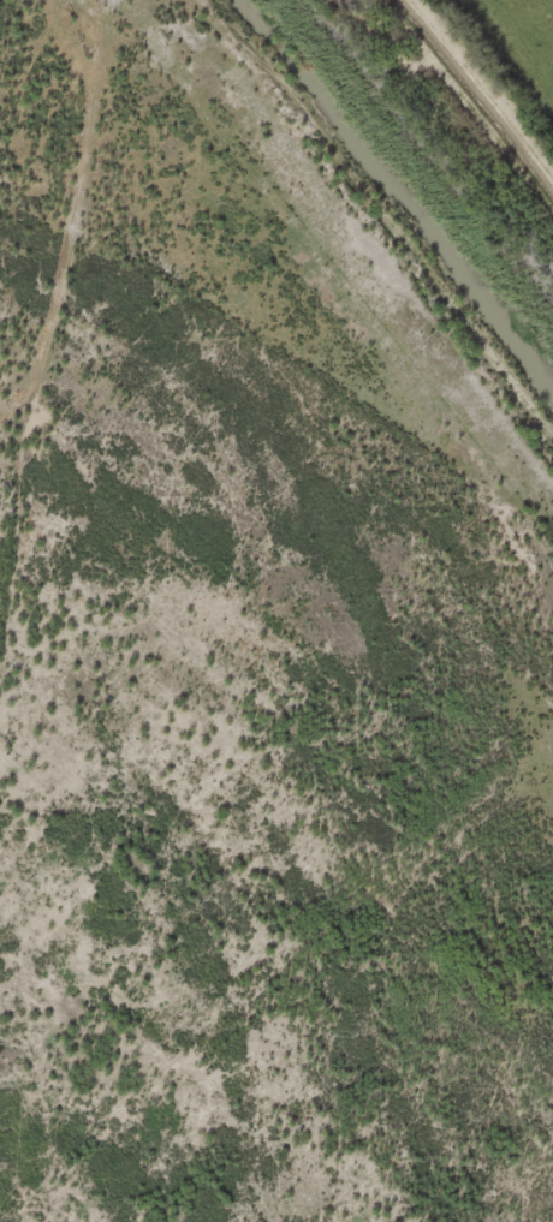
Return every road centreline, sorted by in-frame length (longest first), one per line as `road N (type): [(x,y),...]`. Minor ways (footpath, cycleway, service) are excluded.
road 1 (residential): [(552,416),(297,100),(204,0)]

